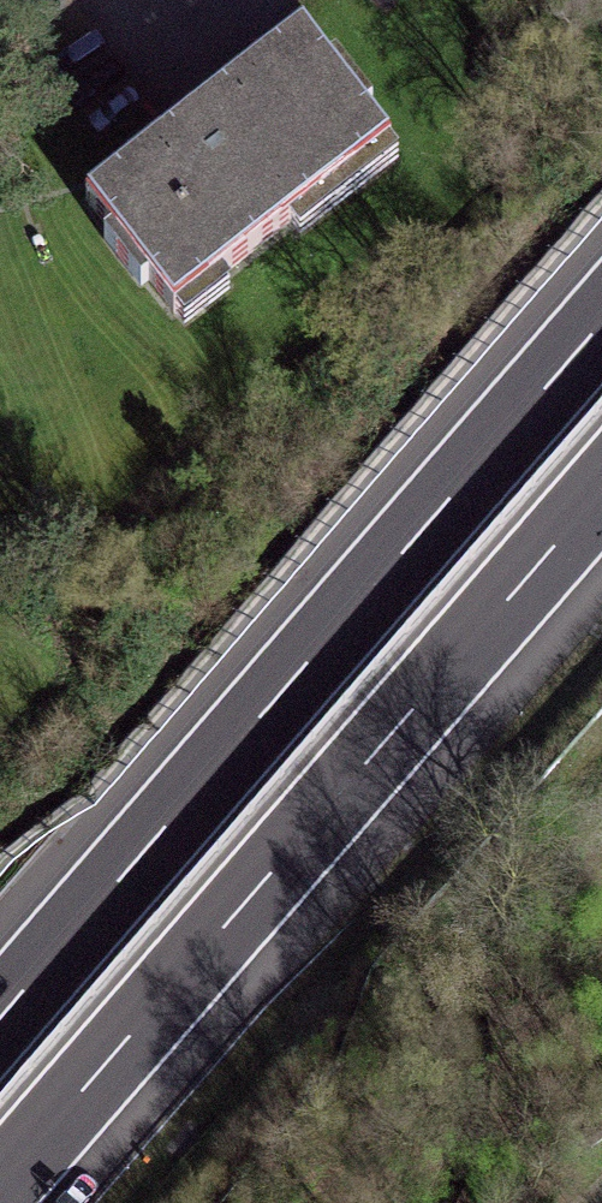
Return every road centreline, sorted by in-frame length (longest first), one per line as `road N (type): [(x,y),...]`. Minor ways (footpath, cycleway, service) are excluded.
road 1 (motorway): [(601,318),(0,1014)]
road 2 (motorway): [(0,1190),(601,494)]

